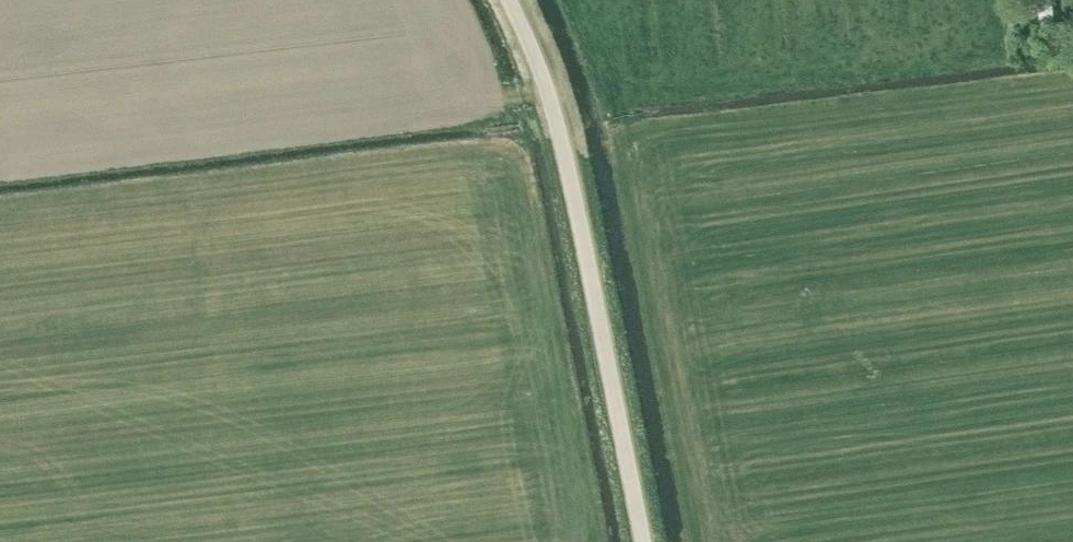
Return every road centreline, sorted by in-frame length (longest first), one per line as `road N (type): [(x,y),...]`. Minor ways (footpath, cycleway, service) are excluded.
road 1 (tertiary): [(638,541),(557,138),(508,0)]

